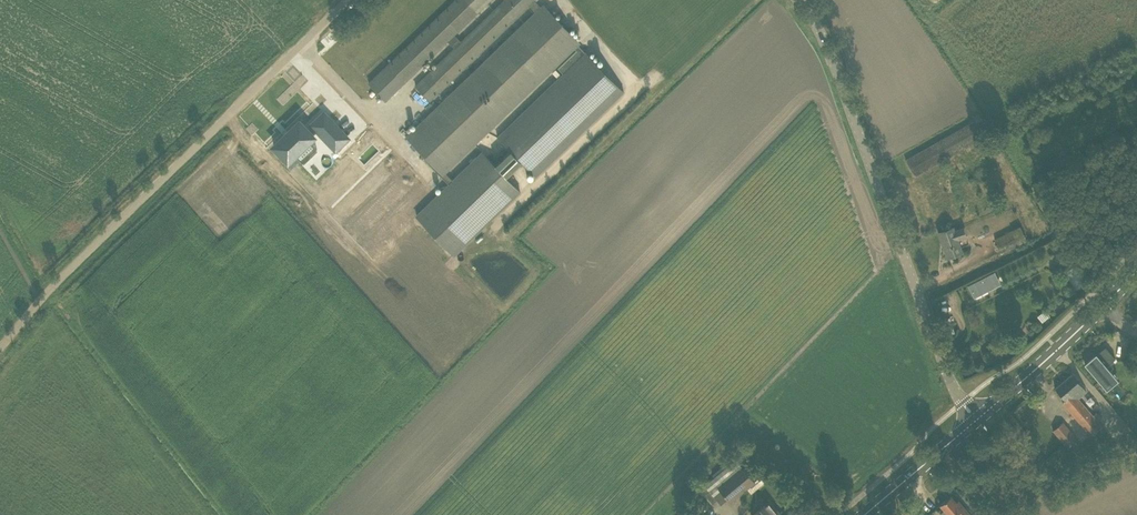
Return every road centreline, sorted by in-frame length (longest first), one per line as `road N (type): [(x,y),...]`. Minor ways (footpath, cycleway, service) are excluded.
road 1 (unclassified): [(0,349),(113,224),(347,0)]
road 2 (tertiary): [(979,417),(953,386),(832,55),(800,0)]
road 3 (secondary): [(979,417),(1102,306)]
road 4 (secondary): [(866,514),(979,417)]

